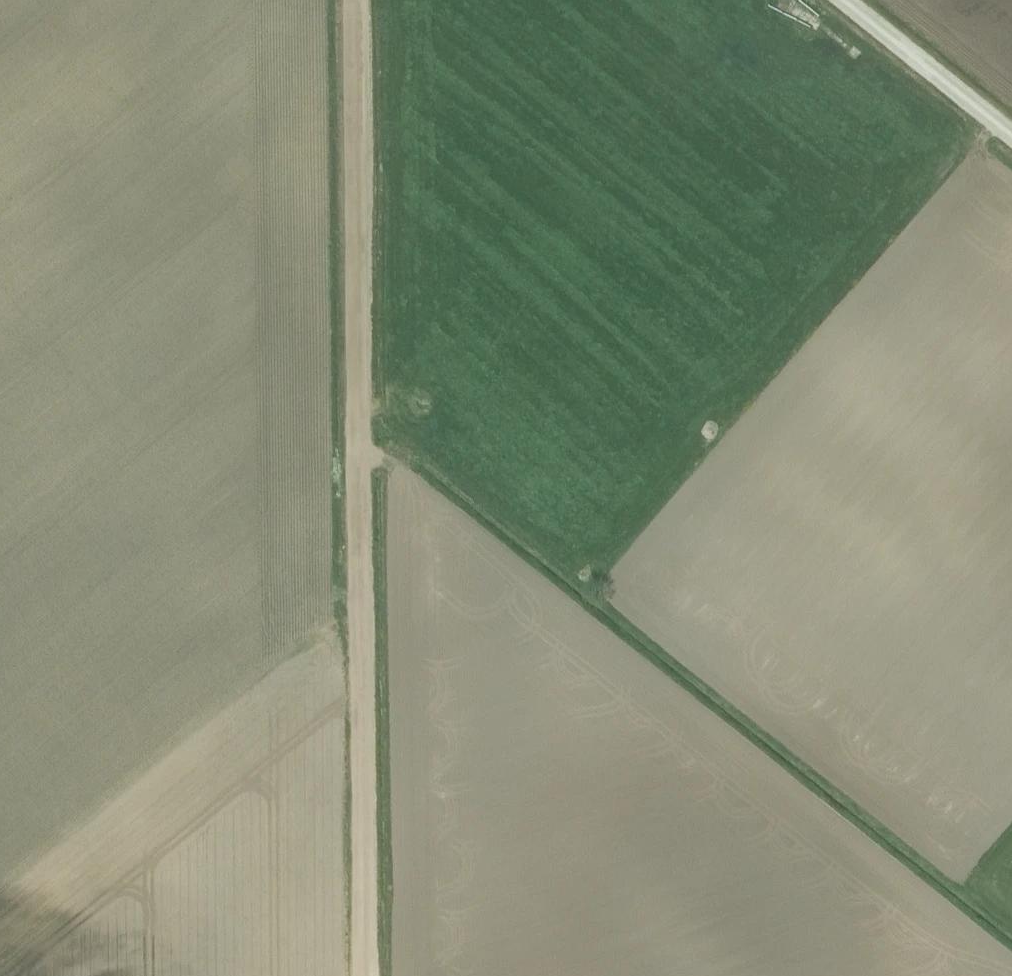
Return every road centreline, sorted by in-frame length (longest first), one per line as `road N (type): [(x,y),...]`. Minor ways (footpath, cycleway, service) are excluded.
road 1 (track): [(367,975),(355,0)]
road 2 (track): [(1011,133),(845,0)]

